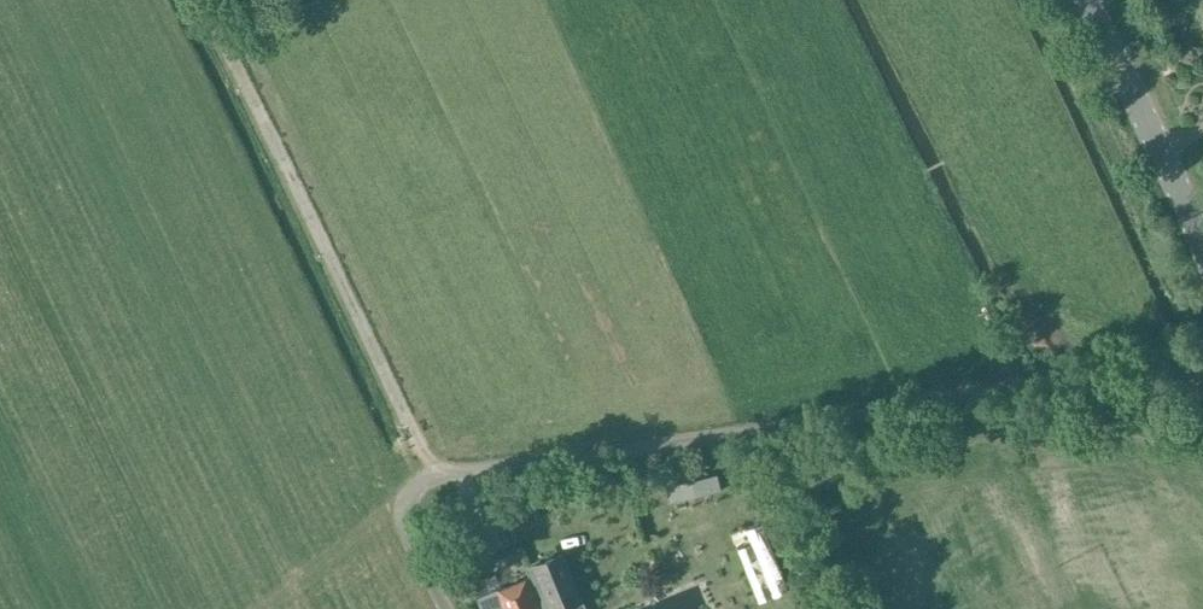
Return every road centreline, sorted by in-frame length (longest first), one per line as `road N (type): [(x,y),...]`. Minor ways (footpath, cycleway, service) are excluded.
road 1 (unclassified): [(1202,403),(1048,383),(441,473)]
road 2 (unclassified): [(441,473),(415,437),(205,0)]
road 3 (tertiary): [(1202,254),(1087,0)]
road 4 (unclassified): [(441,473),(416,491),(410,507),(453,608)]

